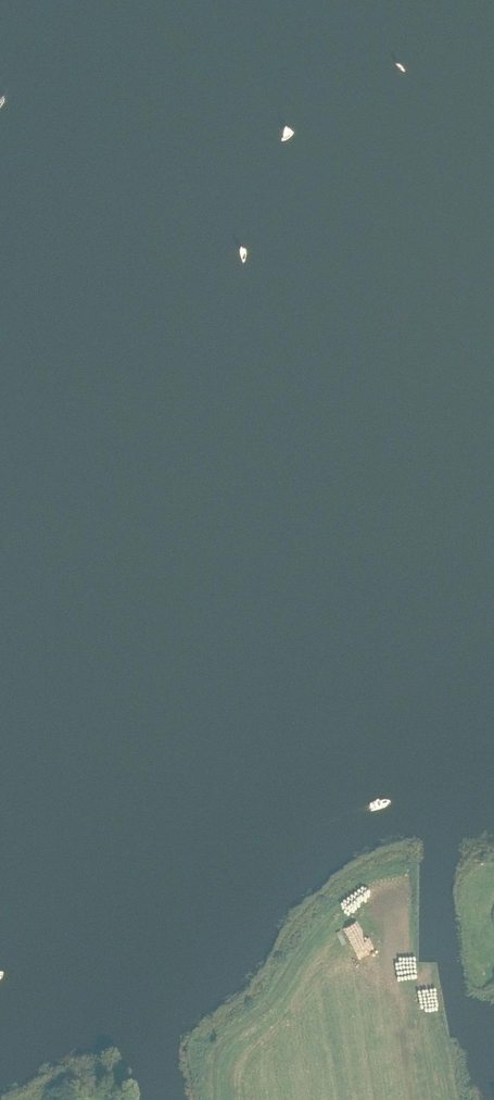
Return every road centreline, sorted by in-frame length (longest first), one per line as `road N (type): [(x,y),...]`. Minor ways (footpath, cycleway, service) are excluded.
road 1 (track): [(452,1099),(430,998),(409,965),(410,888),(398,878),(349,902),(270,1009),(224,1047),(215,1099)]

